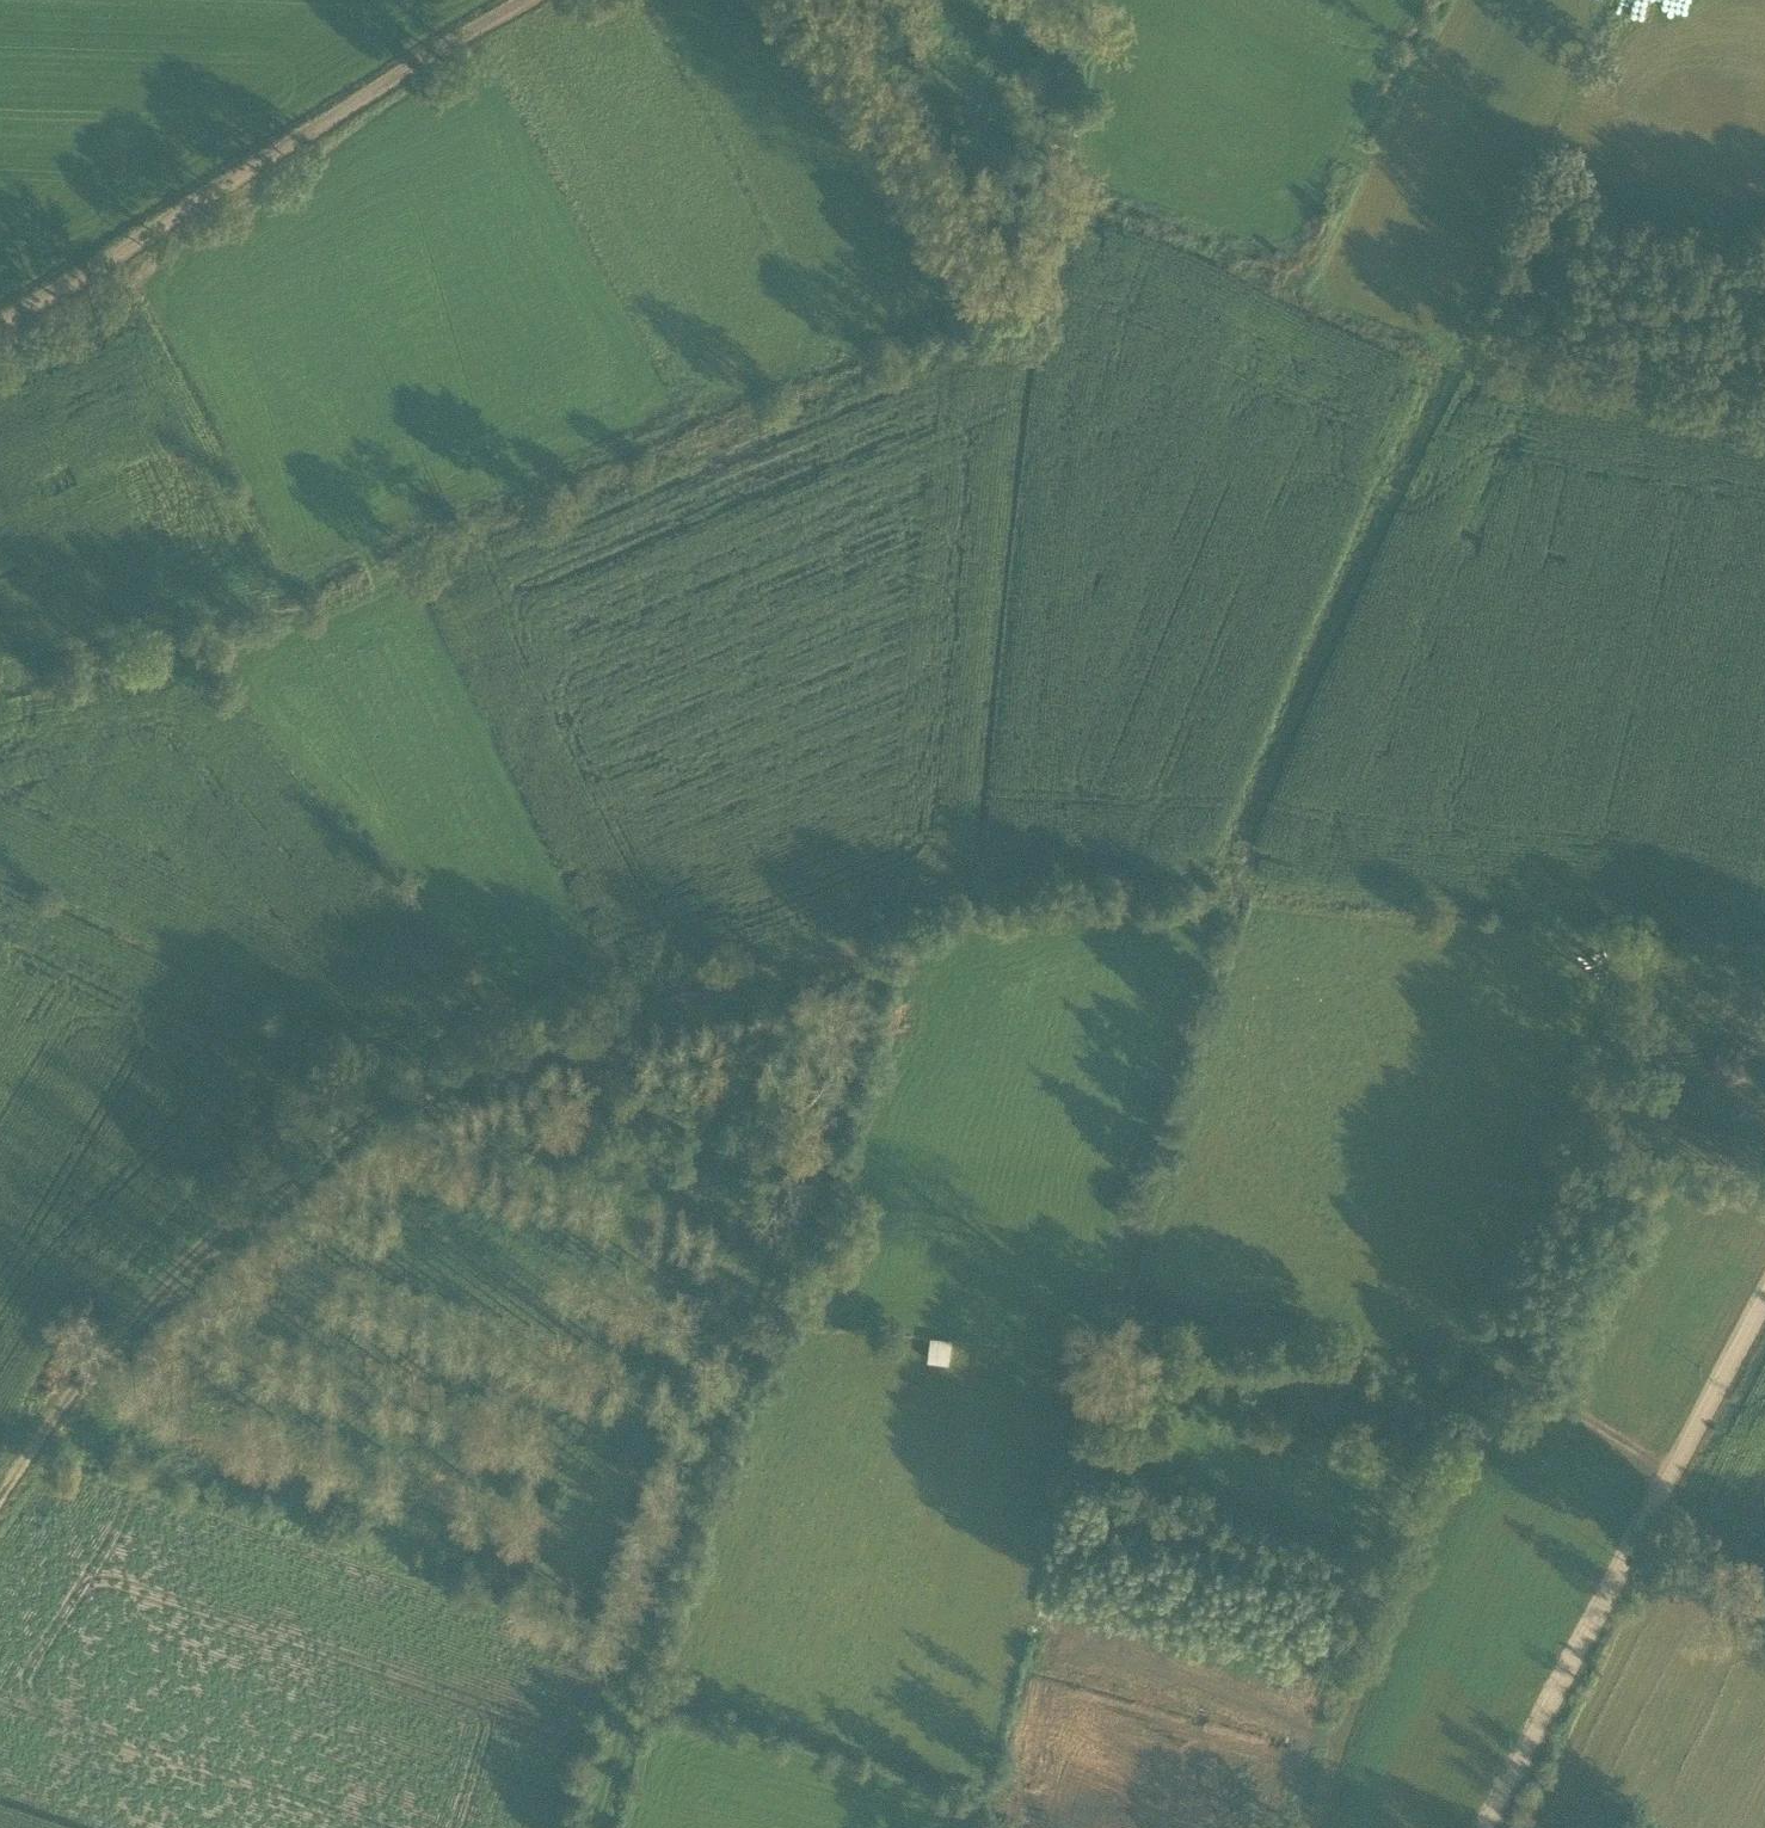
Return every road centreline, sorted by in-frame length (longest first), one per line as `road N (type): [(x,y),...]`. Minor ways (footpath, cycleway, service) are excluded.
road 1 (track): [(0,1506),(73,1402),(370,1099),(613,1015),(851,963),(866,969),(867,999),(748,1363),(667,1552),(592,1827)]
road 2 (unclassified): [(1764,1302),(1485,1827)]
road 3 (track): [(502,0),(0,310)]
road 4 (track): [(1549,1393),(1484,1428),(1435,1484),(1306,1827)]
road 5 (track): [(1674,1472),(1457,1335)]

